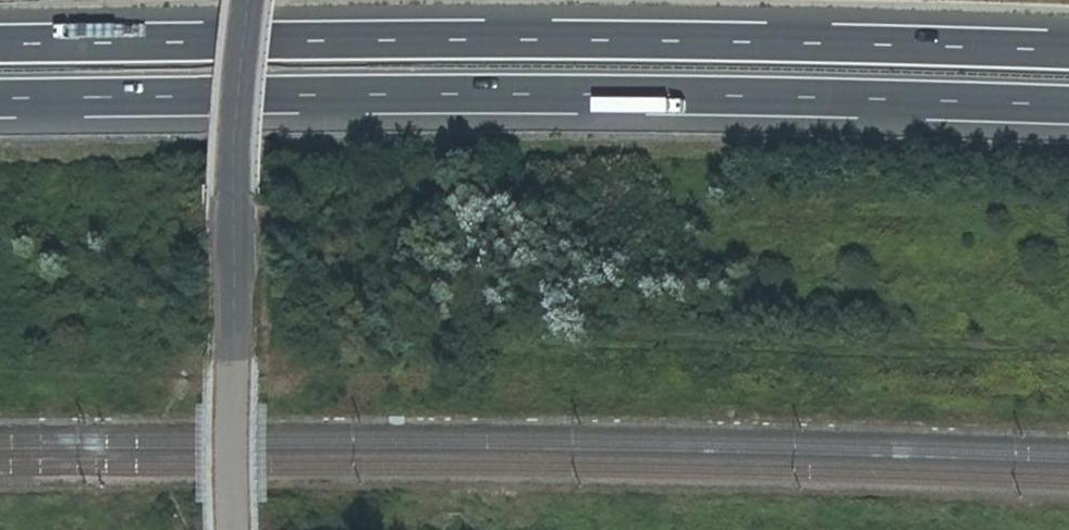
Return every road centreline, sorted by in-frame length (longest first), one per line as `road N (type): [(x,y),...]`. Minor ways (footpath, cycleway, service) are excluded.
road 1 (motorway): [(0,100),(576,96),(1068,107)]
road 2 (motorway): [(1068,48),(602,38),(0,43)]
road 3 (unclassified): [(237,529),(234,200),(250,0)]

